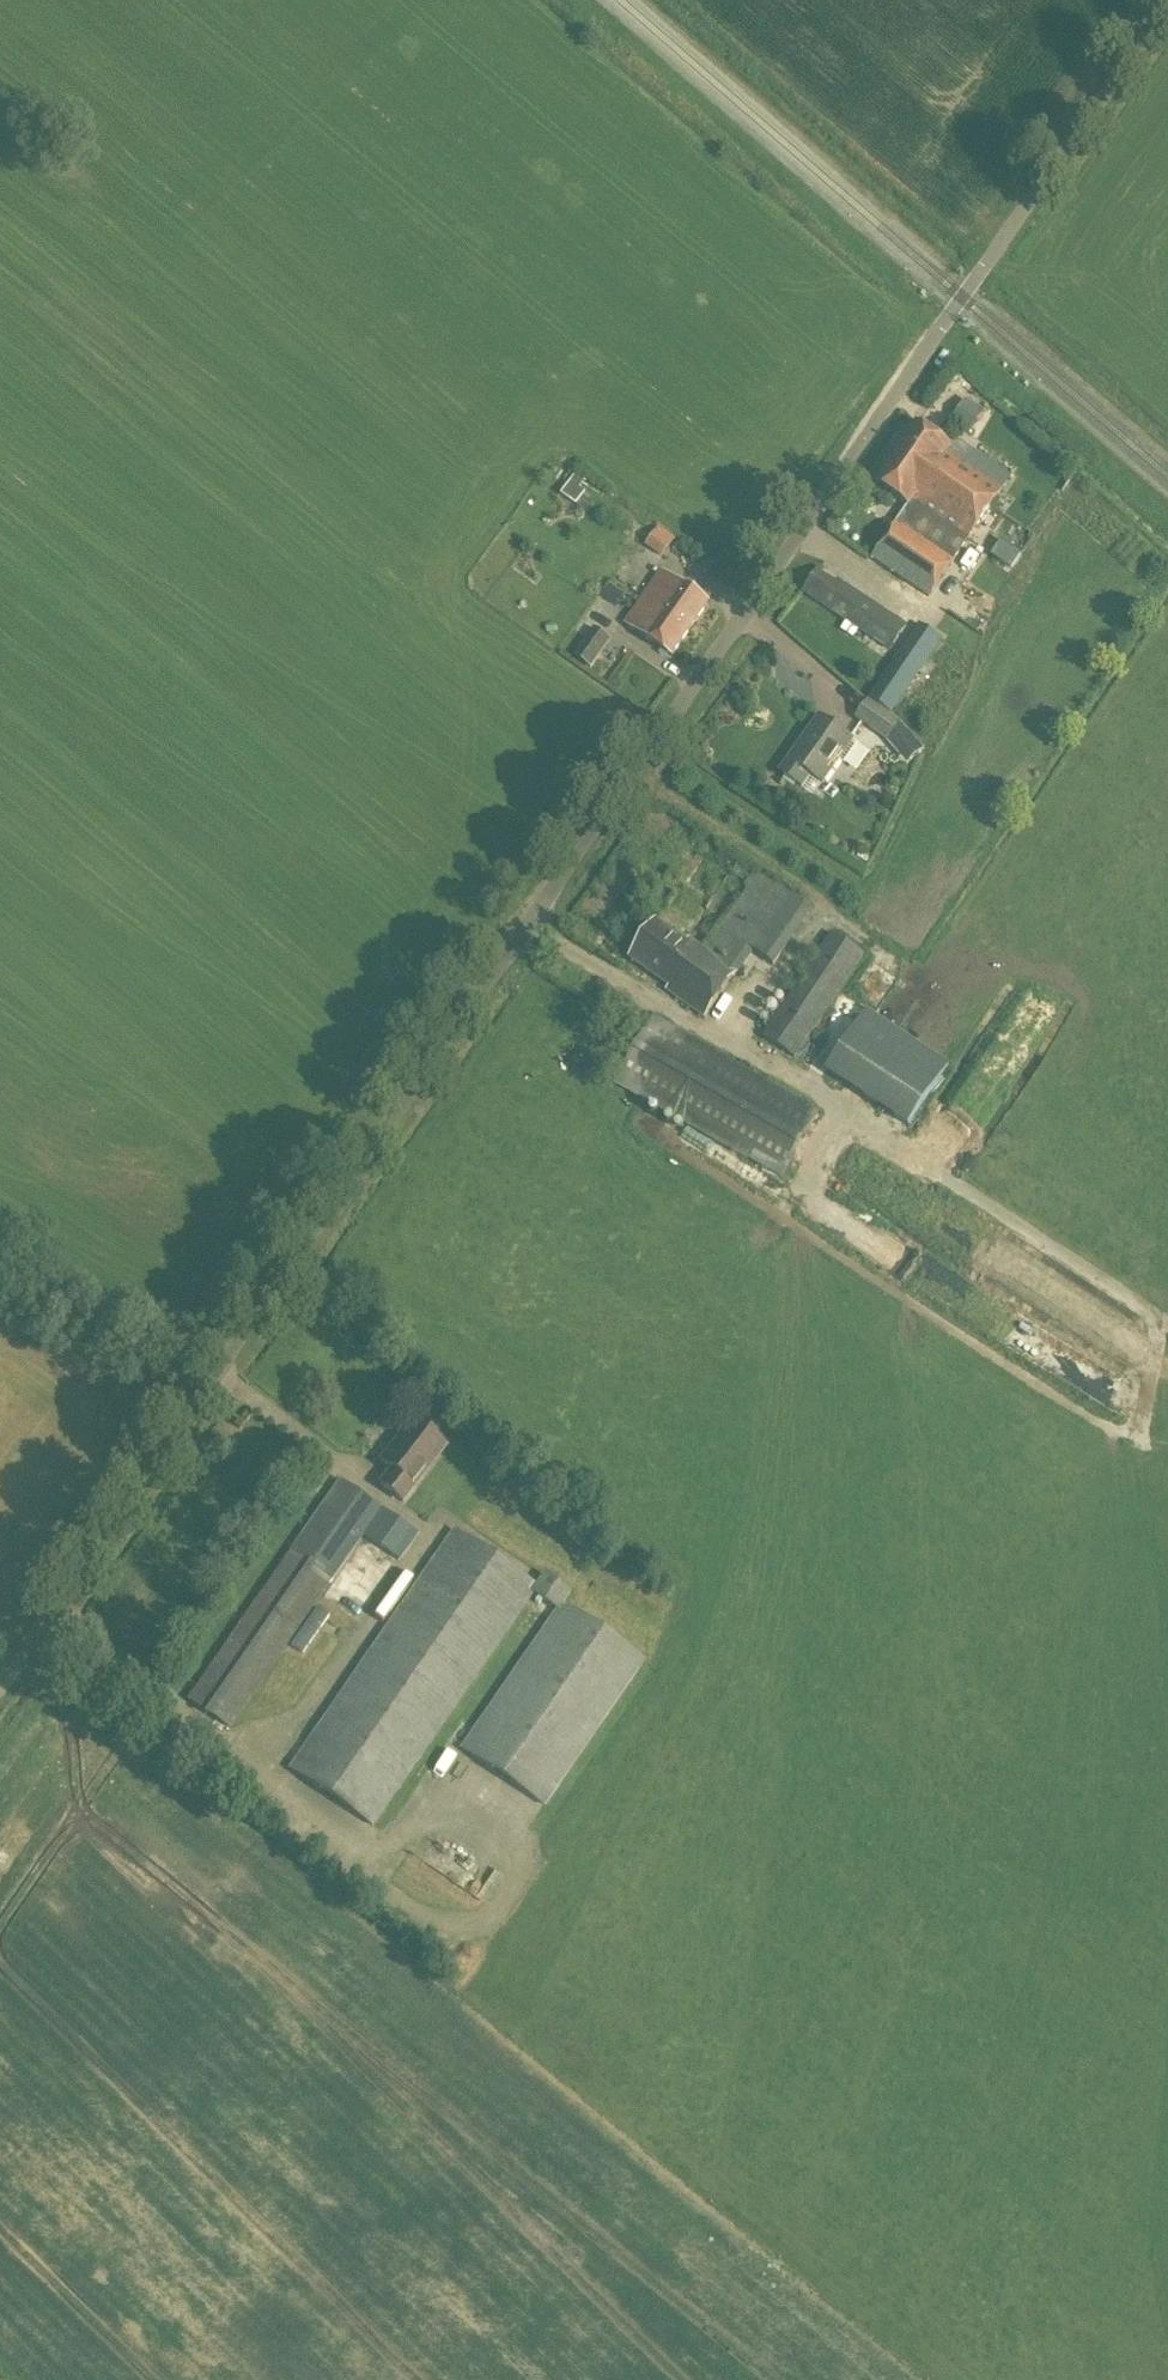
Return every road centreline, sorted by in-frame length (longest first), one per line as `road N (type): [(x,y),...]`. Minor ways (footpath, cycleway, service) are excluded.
road 1 (unclassified): [(0,1685),(1167,6)]

